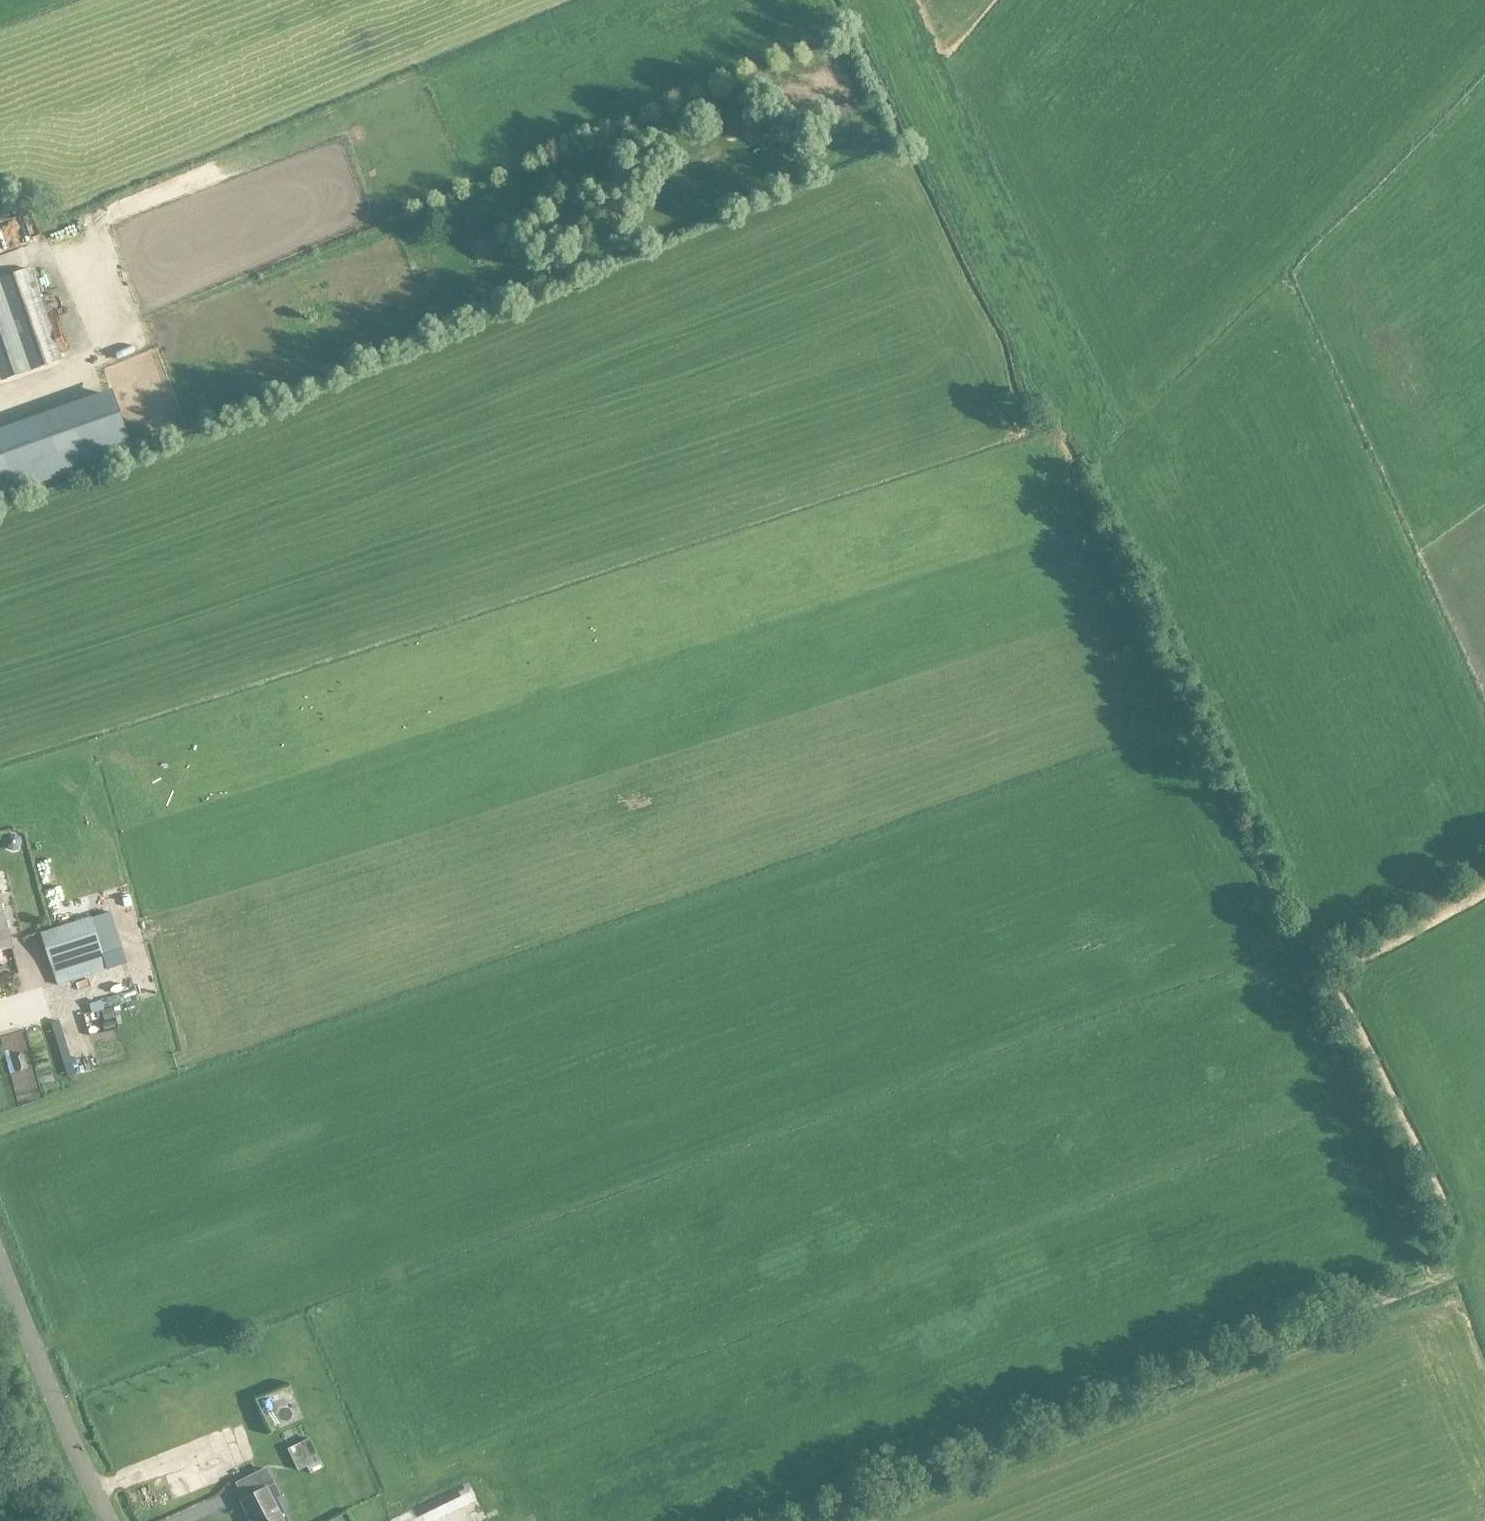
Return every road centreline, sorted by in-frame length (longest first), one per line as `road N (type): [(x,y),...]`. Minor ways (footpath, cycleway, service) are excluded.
road 1 (track): [(822,1520),(1441,1279)]
road 2 (unclassified): [(115,1520),(0,1251)]

